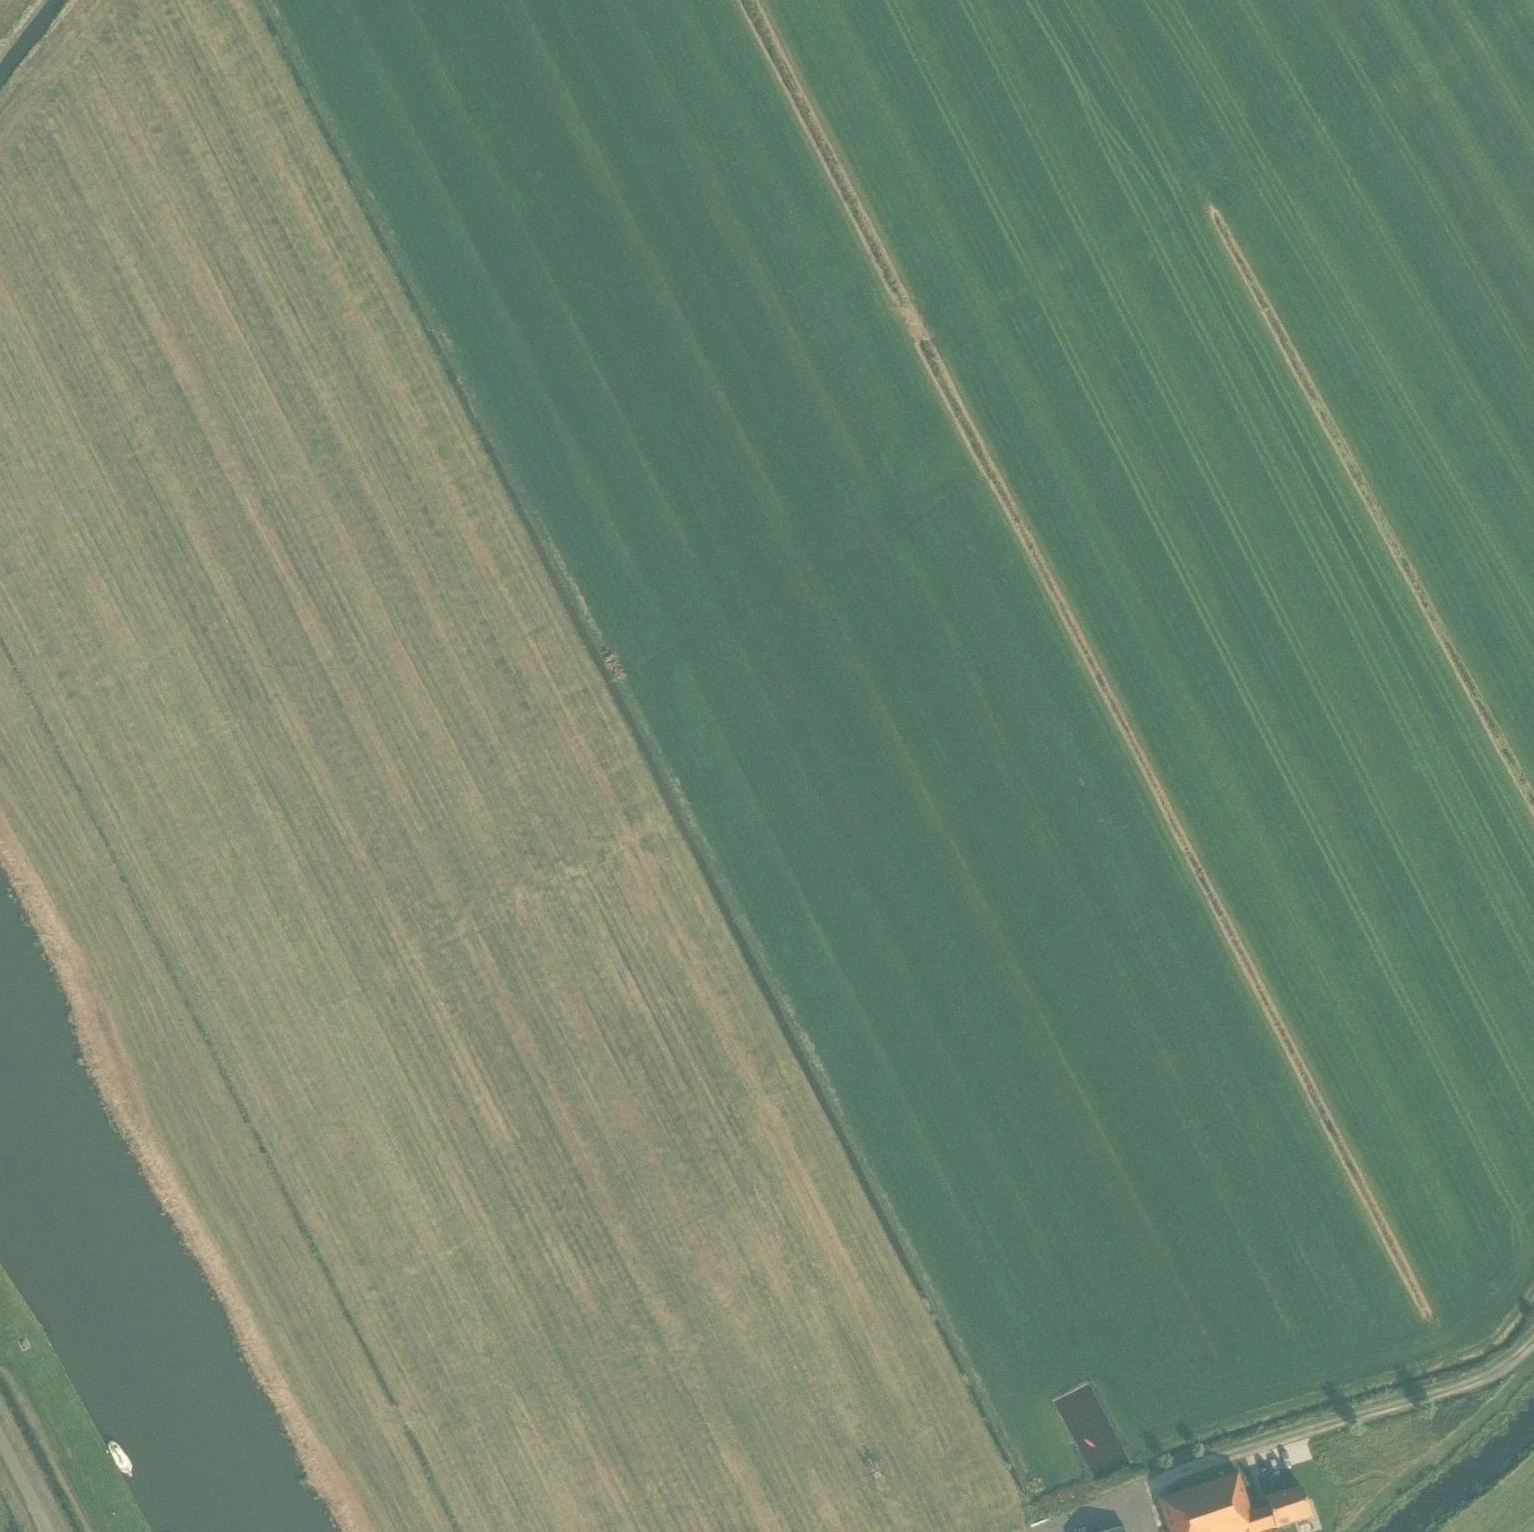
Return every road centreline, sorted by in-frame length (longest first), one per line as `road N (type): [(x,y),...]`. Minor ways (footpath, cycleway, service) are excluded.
road 1 (unclassified): [(1041,1531),(1225,1455),(1508,1366),(1533,1340)]

